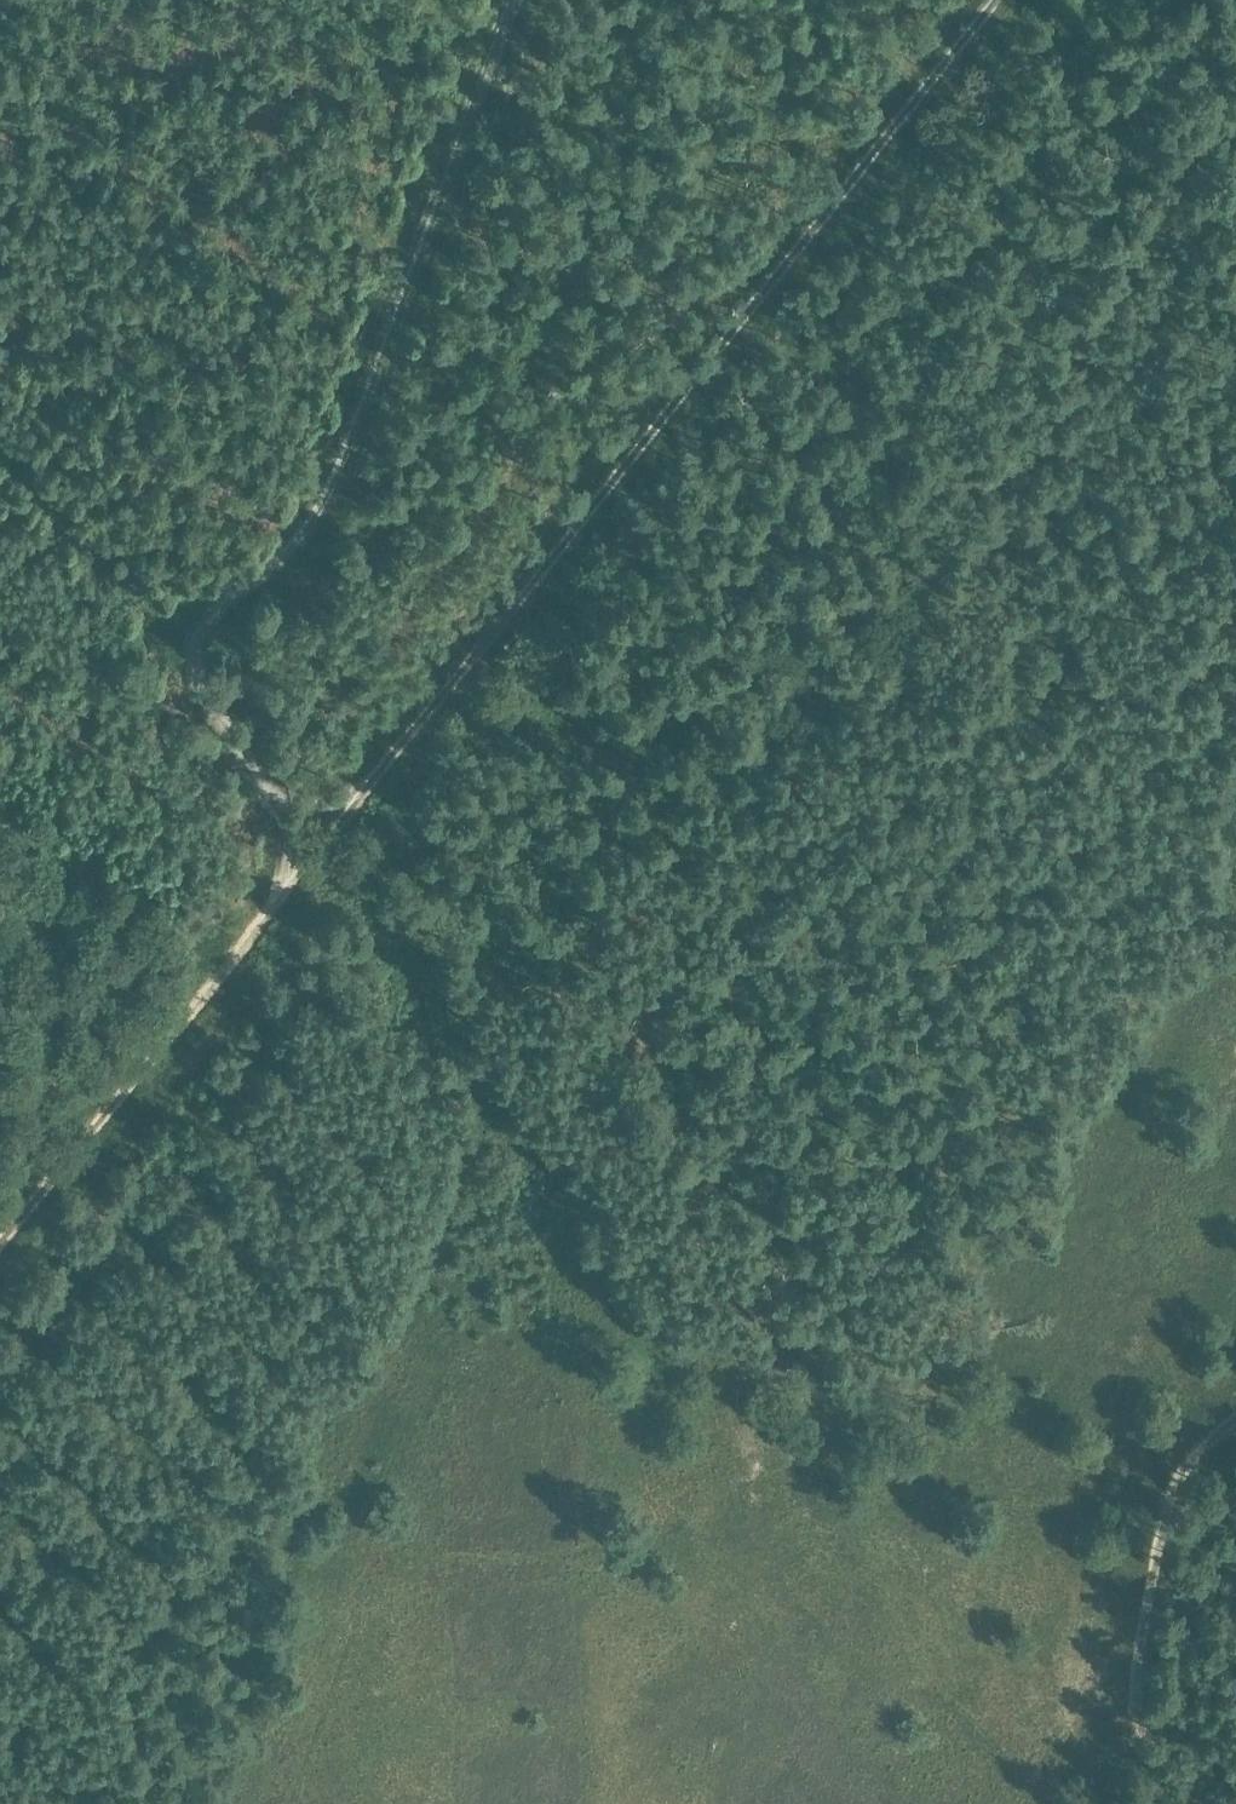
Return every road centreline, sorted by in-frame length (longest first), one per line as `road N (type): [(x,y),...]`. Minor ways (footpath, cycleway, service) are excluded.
road 1 (track): [(1001,0),(0,1247)]
road 2 (track): [(1235,1415),(1195,1442),(1138,1752),(1197,1803)]

